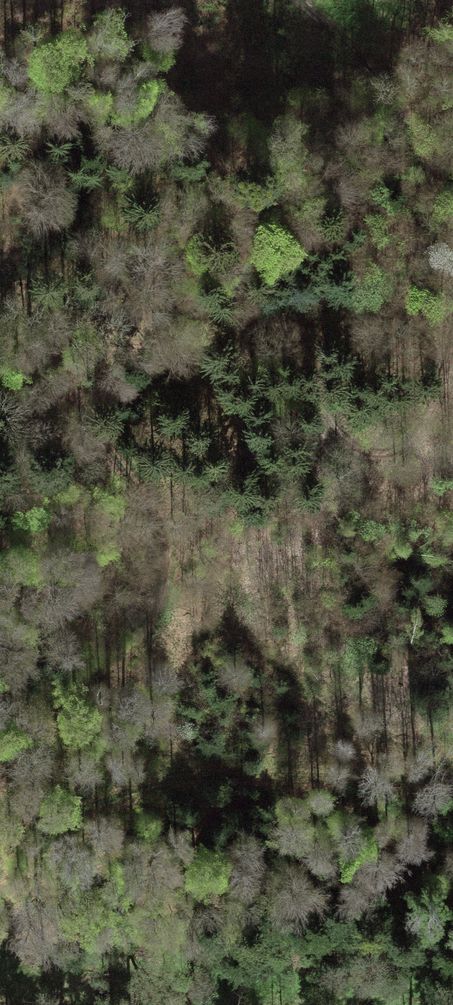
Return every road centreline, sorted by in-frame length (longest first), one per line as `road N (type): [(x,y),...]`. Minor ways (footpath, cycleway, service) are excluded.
road 1 (track): [(0,327),(69,377),(150,501),(167,553),(138,634),(96,677),(29,716),(0,774)]
road 2 (track): [(0,819),(90,805),(203,771),(398,778),(452,762)]
road 3 (track): [(310,0),(391,90),(452,221)]
road 4 (track): [(452,339),(430,413),(409,443),(365,450)]

